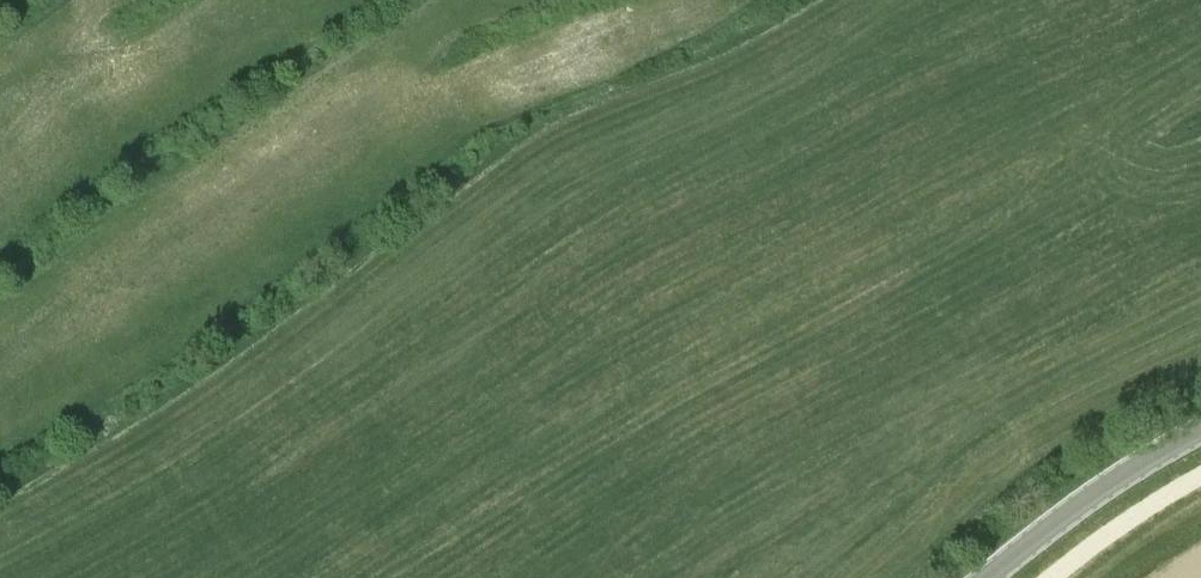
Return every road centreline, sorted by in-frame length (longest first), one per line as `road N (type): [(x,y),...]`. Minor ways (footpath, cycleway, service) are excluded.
road 1 (tertiary): [(980,577),(1095,490),(1200,426)]

